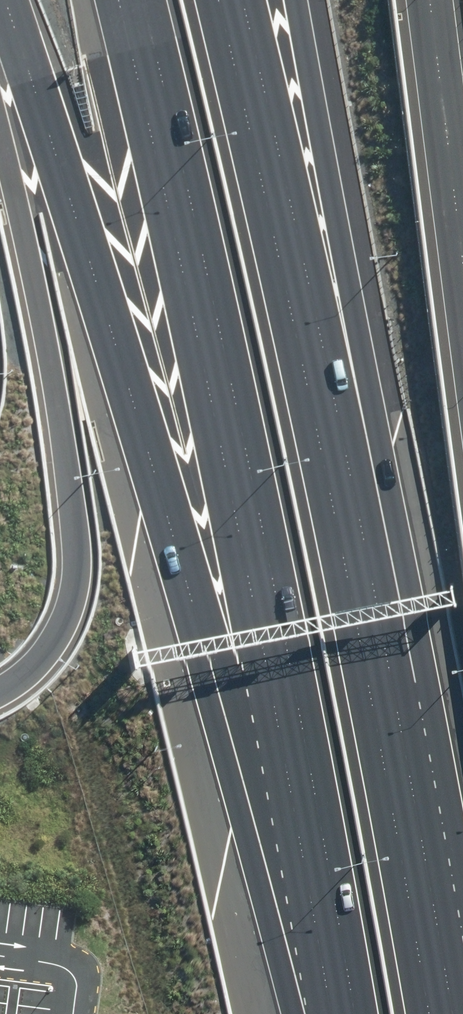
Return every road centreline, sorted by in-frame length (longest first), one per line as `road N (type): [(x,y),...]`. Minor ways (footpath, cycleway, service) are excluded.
road 1 (motorway): [(328,1013),(241,673),(130,293),(24,0)]
road 2 (motorway): [(364,1013),(229,381),(138,0)]
road 3 (motorway): [(224,0),(438,927)]
road 4 (motorway): [(291,0),(356,398),(444,833),(438,927)]

